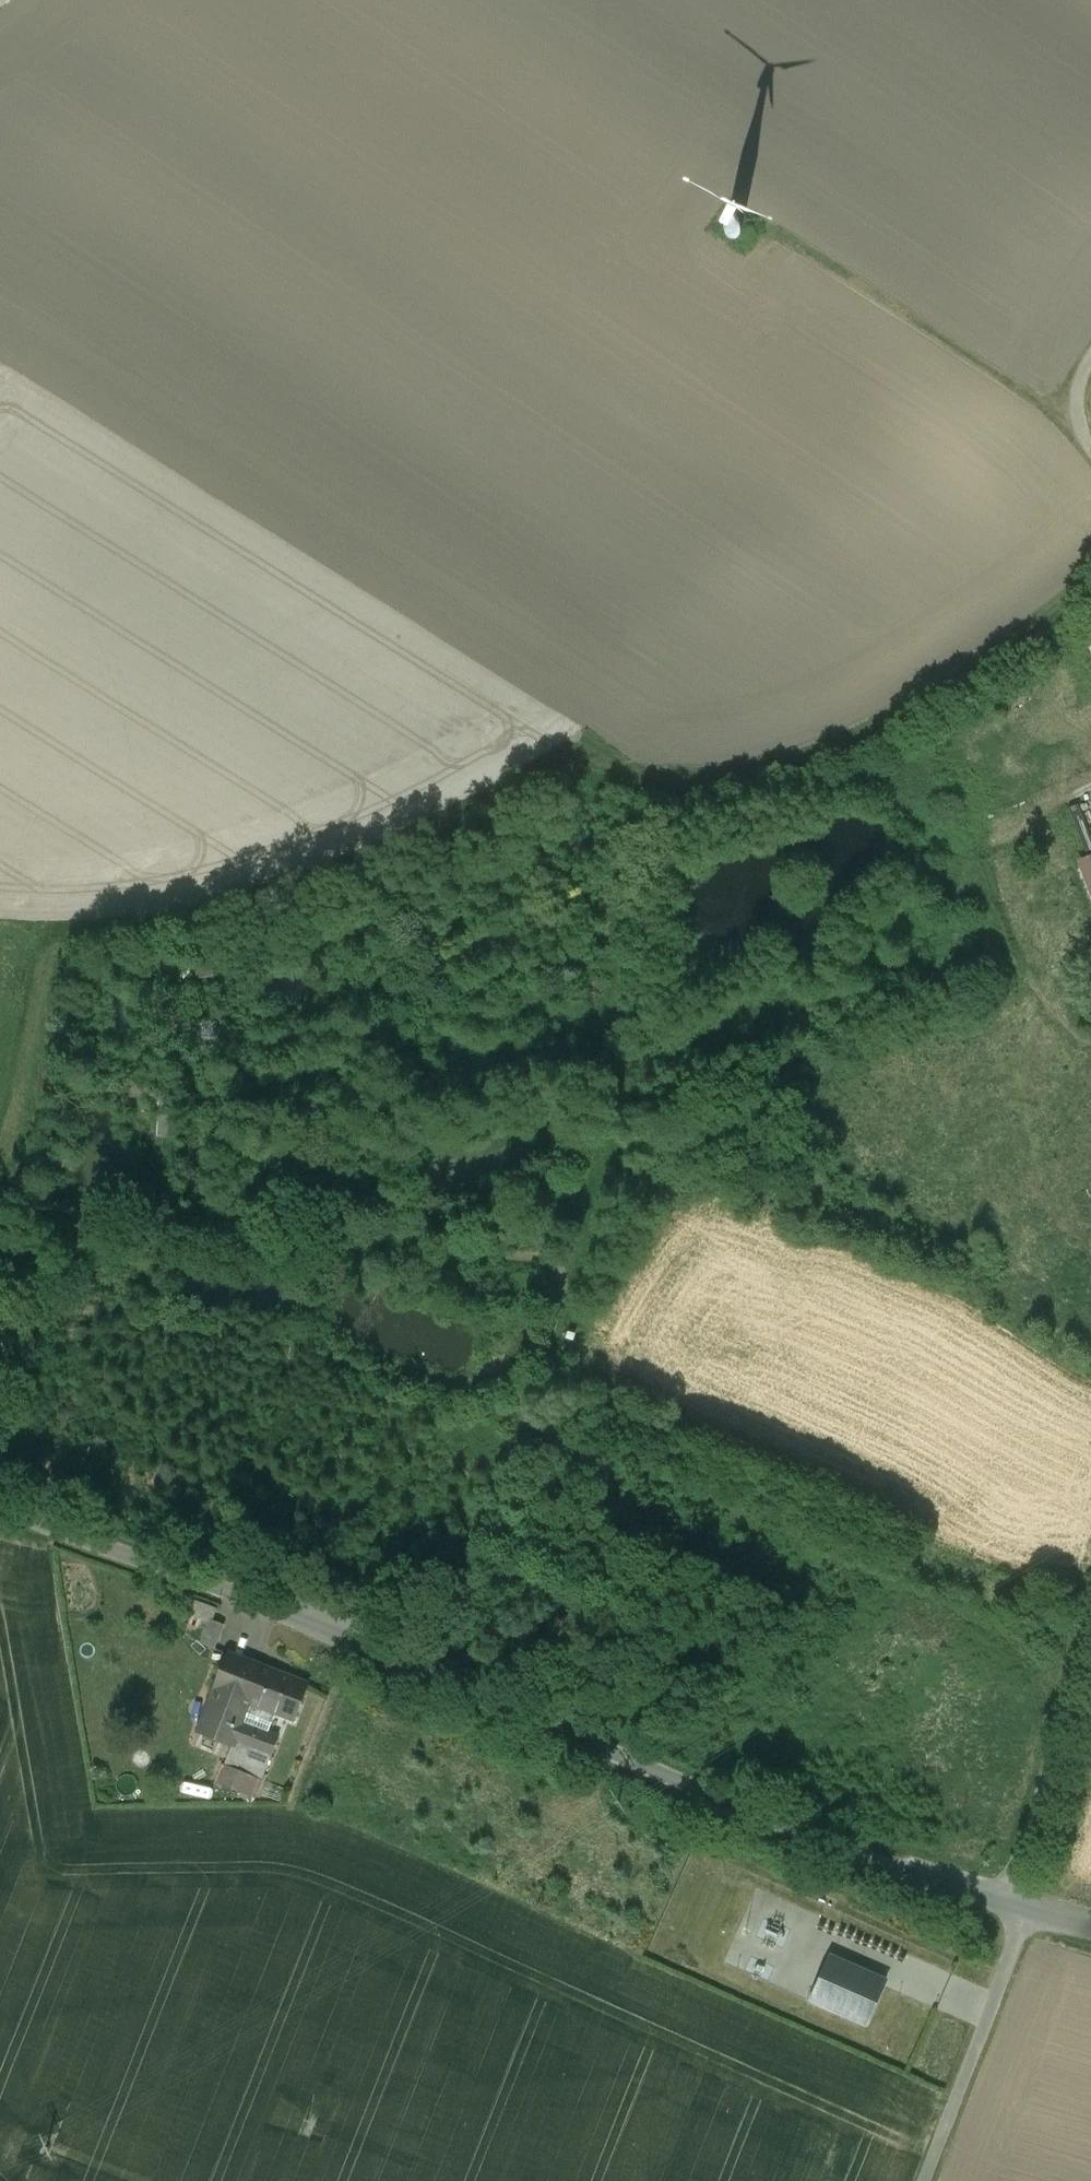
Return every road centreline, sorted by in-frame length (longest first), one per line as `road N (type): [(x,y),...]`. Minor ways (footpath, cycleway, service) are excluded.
road 1 (unclassified): [(1030,1910),(747,1810),(0,1507)]
road 2 (track): [(1064,422),(760,220)]
road 3 (unclassified): [(1030,1910),(922,2180)]

